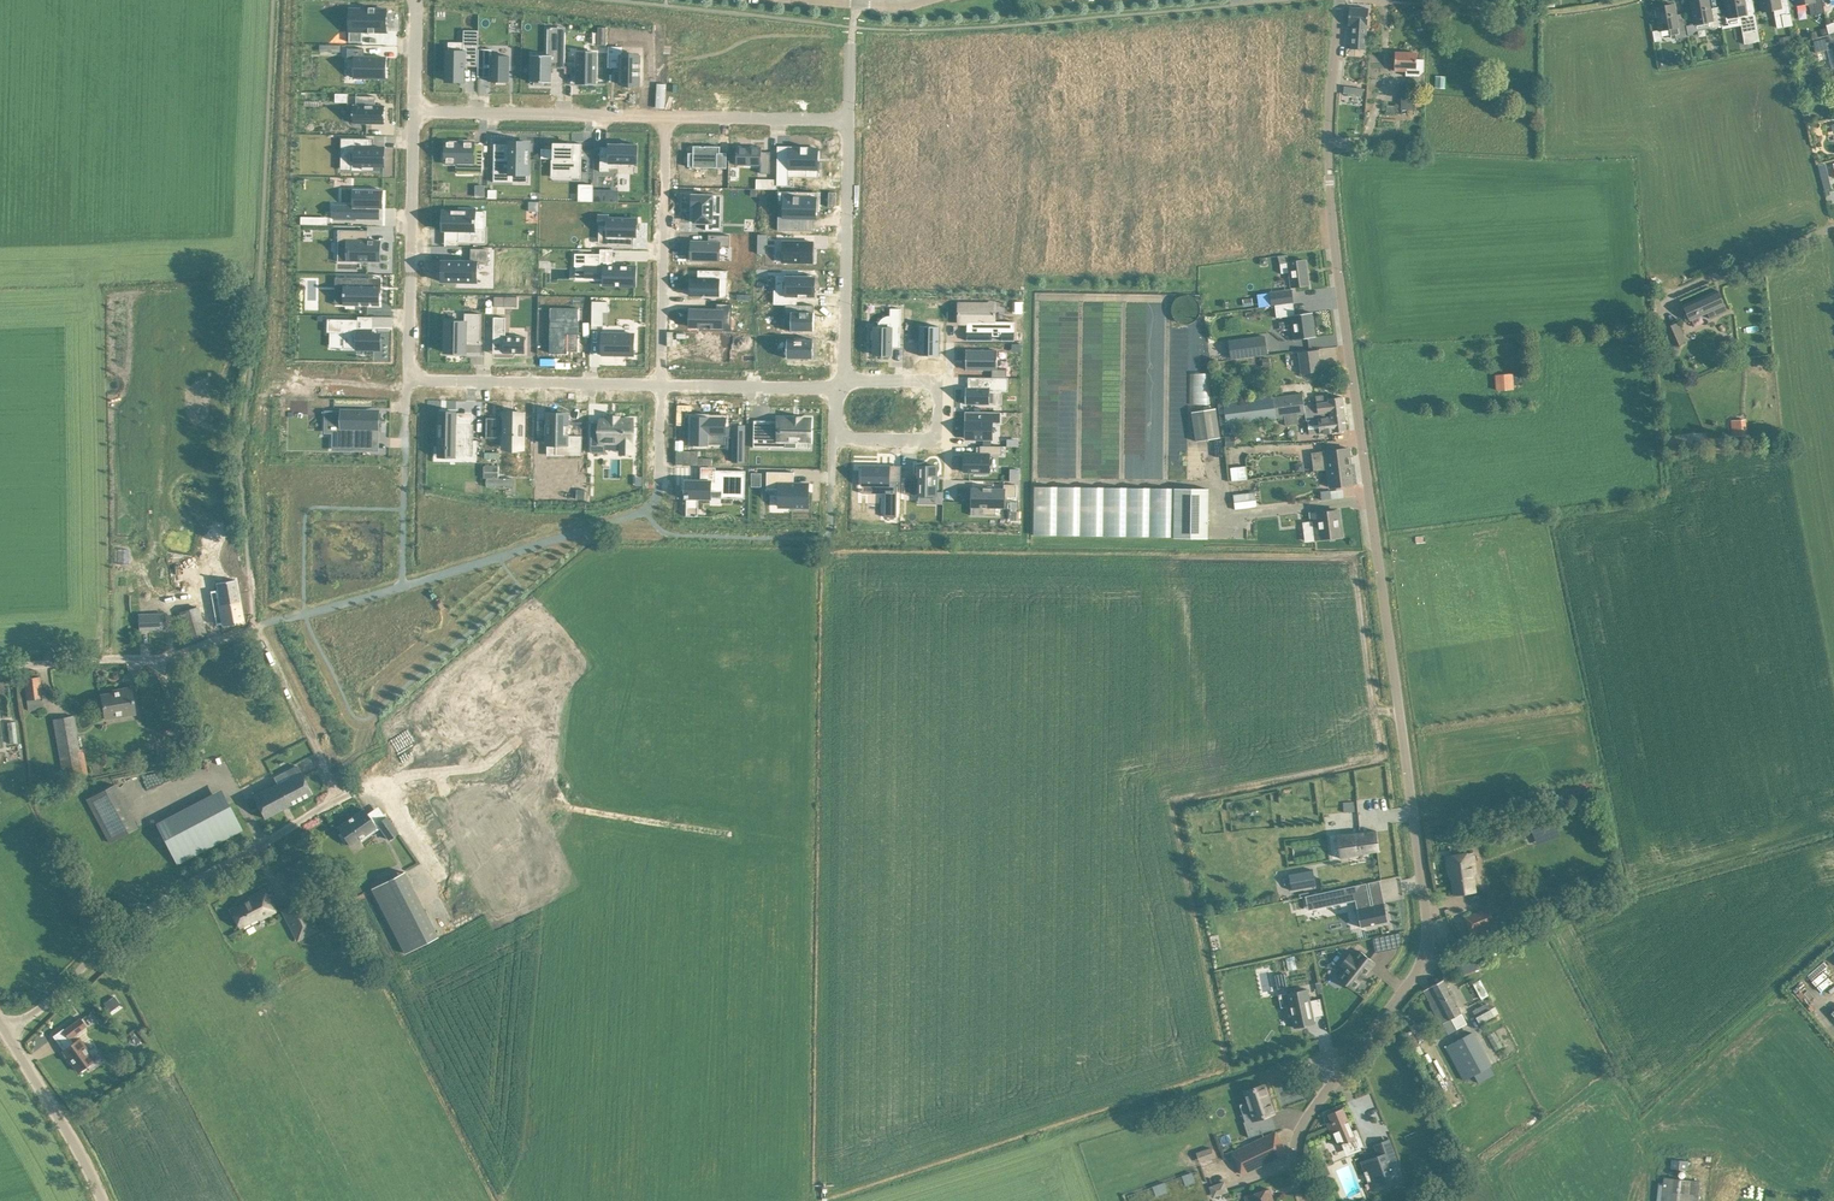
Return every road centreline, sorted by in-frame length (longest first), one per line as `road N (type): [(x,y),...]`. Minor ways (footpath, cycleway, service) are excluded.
road 1 (unclassified): [(1305,1200),(1295,1161),(1303,1123),(1414,976),(1428,932),(1329,172)]
road 2 (residential): [(413,111),(413,374),(660,384)]
road 3 (unclassified): [(4,1029),(52,1000),(134,920),(341,798)]
road 4 (residential): [(666,117),(660,384)]
road 5 (residential): [(840,382),(849,120)]
road 6 (residential): [(840,382),(937,380),(942,428),(926,444),(836,439)]
road 7 (residential): [(666,117),(413,111)]
road 8 (unclassified): [(102,1200),(4,1029)]
road 9 (track): [(341,798),(250,626)]
road 10 (residential): [(849,120),(666,117)]
road 11 (residential): [(660,384),(840,382)]
road 12 (residential): [(1329,172),(1339,0)]
road 13 (unclassified): [(0,668),(154,658)]

